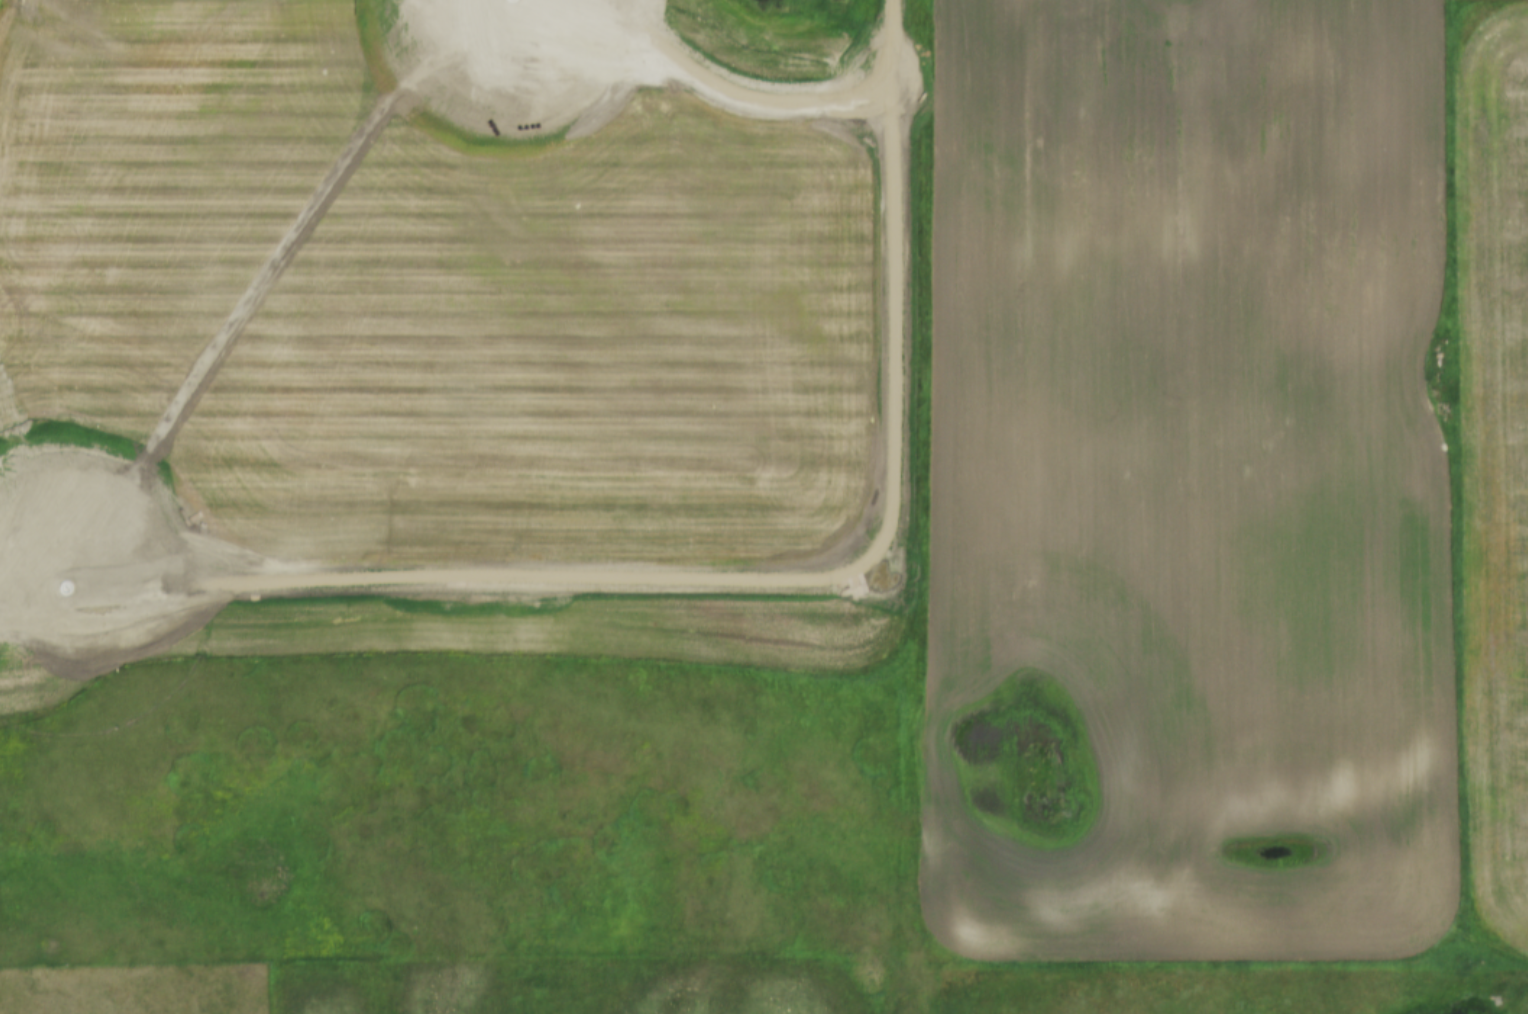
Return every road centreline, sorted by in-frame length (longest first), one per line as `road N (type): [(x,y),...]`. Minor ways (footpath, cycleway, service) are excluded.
road 1 (track): [(924,0),(938,207),(917,822),(928,1013)]

